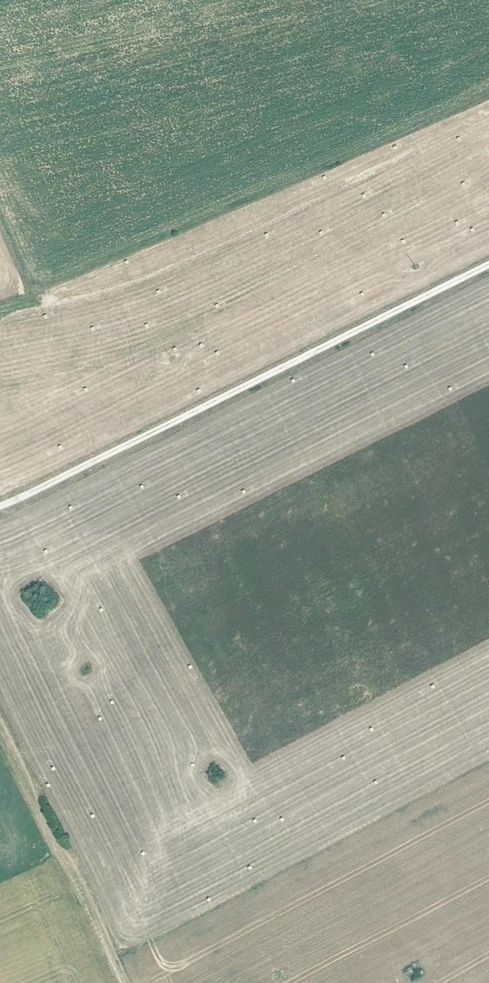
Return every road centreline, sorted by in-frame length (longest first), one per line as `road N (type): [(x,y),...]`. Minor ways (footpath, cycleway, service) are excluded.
road 1 (track): [(0,507),(488,264)]
road 2 (track): [(128,982),(0,713)]

